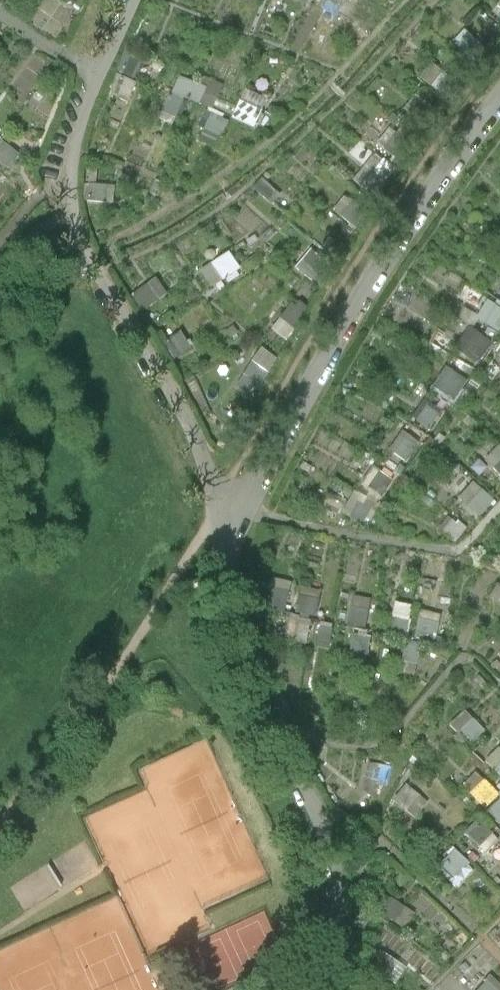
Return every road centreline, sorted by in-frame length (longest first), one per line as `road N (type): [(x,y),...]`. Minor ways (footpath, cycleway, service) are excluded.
road 1 (residential): [(499,96),(429,189),(336,336),(229,510),(221,540),(250,666),(328,863),(329,908),(309,989)]

